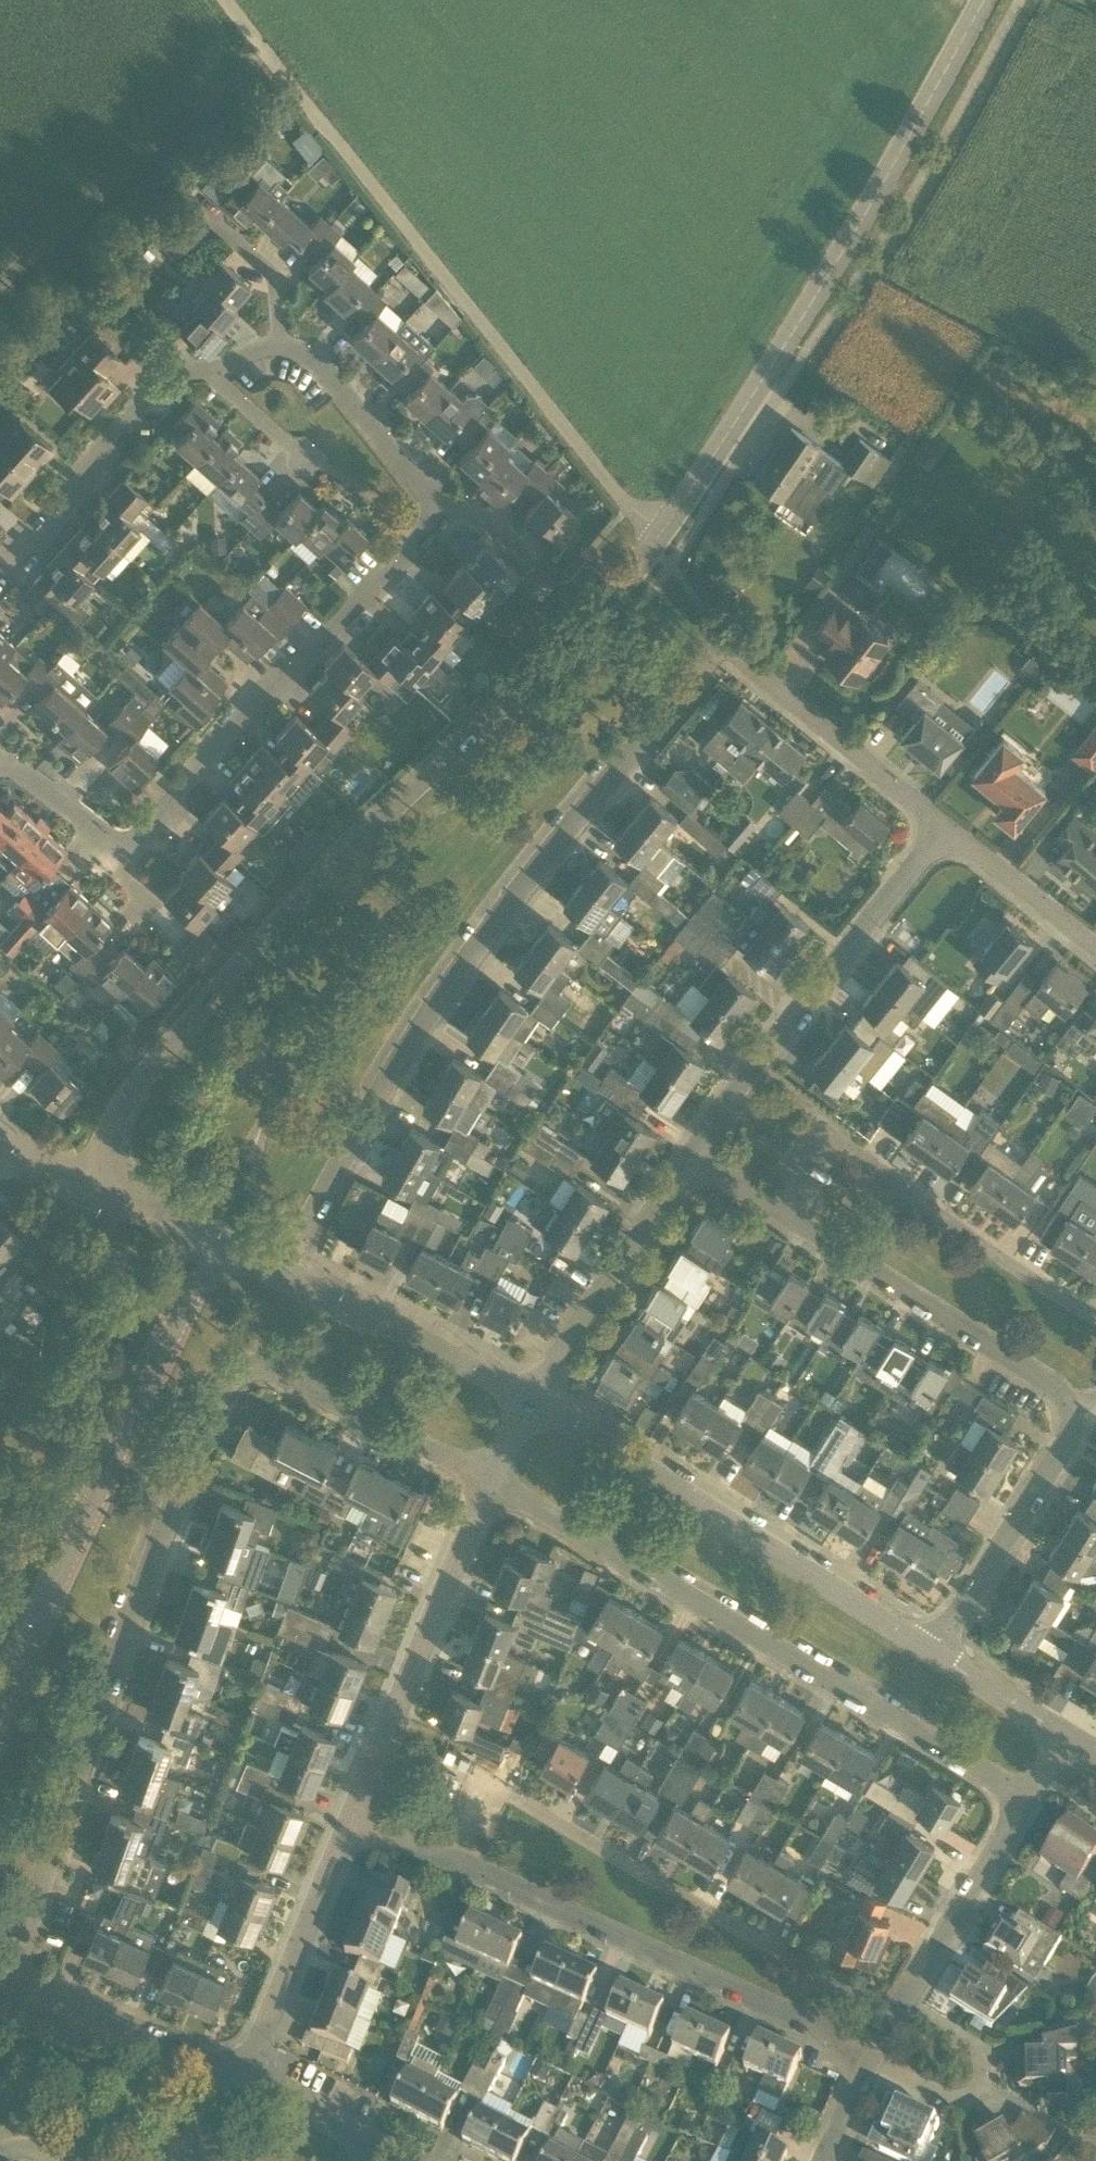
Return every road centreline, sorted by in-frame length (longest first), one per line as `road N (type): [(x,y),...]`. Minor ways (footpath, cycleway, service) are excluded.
road 1 (residential): [(242,2080),(33,1981),(21,1957),(84,1756),(205,1427),(225,1388),(247,1368)]
road 2 (tertiary): [(90,1183),(125,1098),(273,924),(397,797),(543,669),(658,540)]
road 3 (residential): [(284,1271),(435,1002),(724,643)]
road 4 (unclassified): [(658,540),(561,428),(229,0)]
road 5 (tertiary): [(658,540),(836,266),(984,0)]
road 6 (residential): [(1024,1798),(490,1488)]
road 7 (residential): [(453,1859),(484,1781),(892,2018)]
road 8 (tertiary): [(0,1703),(217,1236)]
road 9 (residential): [(533,1399),(933,1653)]
road 10 (residential): [(124,850),(432,524),(436,503)]
road 11 (residential): [(875,2051),(453,1859)]
road 12 (residential): [(694,1154),(945,827)]
road 13 (residential): [(1095,1317),(829,1136),(812,1147),(773,1205)]
road 14 (track): [(280,65),(0,327)]
road 15 (residential): [(1089,1411),(773,1205)]
road 16 (residential): [(355,1817),(490,1488)]
road 17 (residential): [(0,565),(39,543),(82,491),(91,461),(159,382),(210,371)]
road 18 (residential): [(533,1399),(694,1154)]
road 19 (residential): [(933,1653),(1089,1411)]
road 20 (residential): [(945,827),(724,643)]
road 21 (residential): [(242,2080),(355,1817)]
road 22 (residential): [(284,1271),(533,1399)]
road 23 (residential): [(490,1488),(291,1377),(247,1368)]
road 24 (residential): [(901,2004),(975,2049),(981,2086),(953,2102),(867,2067)]
road 25 (residential): [(901,2004),(1024,1798)]
road 26 (residential): [(436,503),(326,370),(277,347)]
road 27 (residential): [(1095,950),(945,827)]
road 28 (residential): [(401,2160),(242,2080)]
road 29 (residential): [(277,347),(270,270),(193,206)]
road 30 (residential): [(933,1653),(1062,1734)]
road 31 (residential): [(124,850),(2,759)]
road 32 (tertiary): [(217,1236),(90,1183)]
road 33 (residential): [(210,371),(307,459)]

